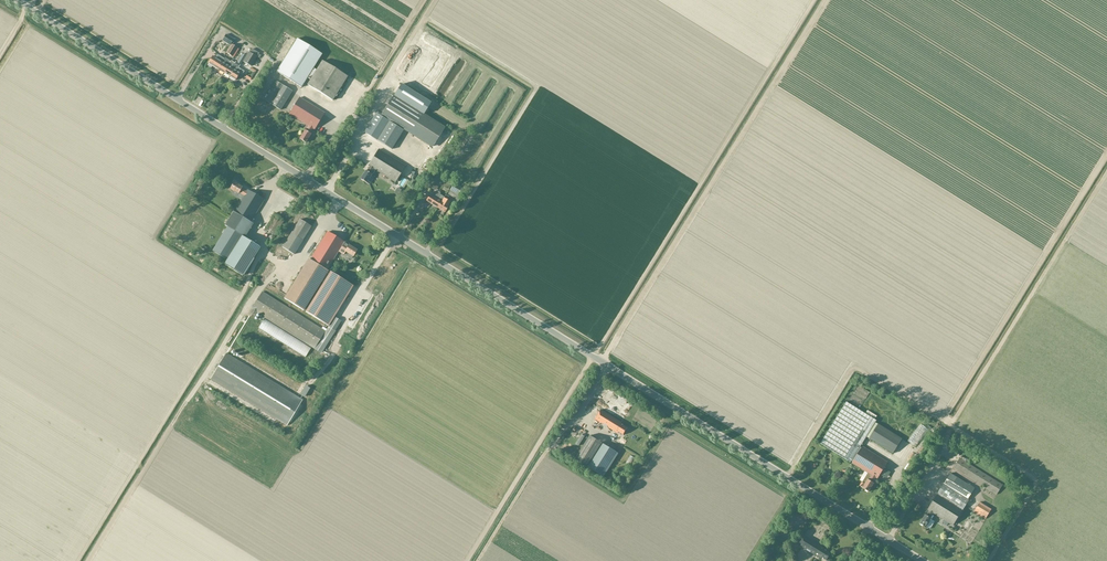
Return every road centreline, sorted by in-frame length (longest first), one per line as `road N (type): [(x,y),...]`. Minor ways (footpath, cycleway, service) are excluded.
road 1 (unclassified): [(922,560),(16,0)]
road 2 (track): [(1106,157),(939,427),(922,434)]

